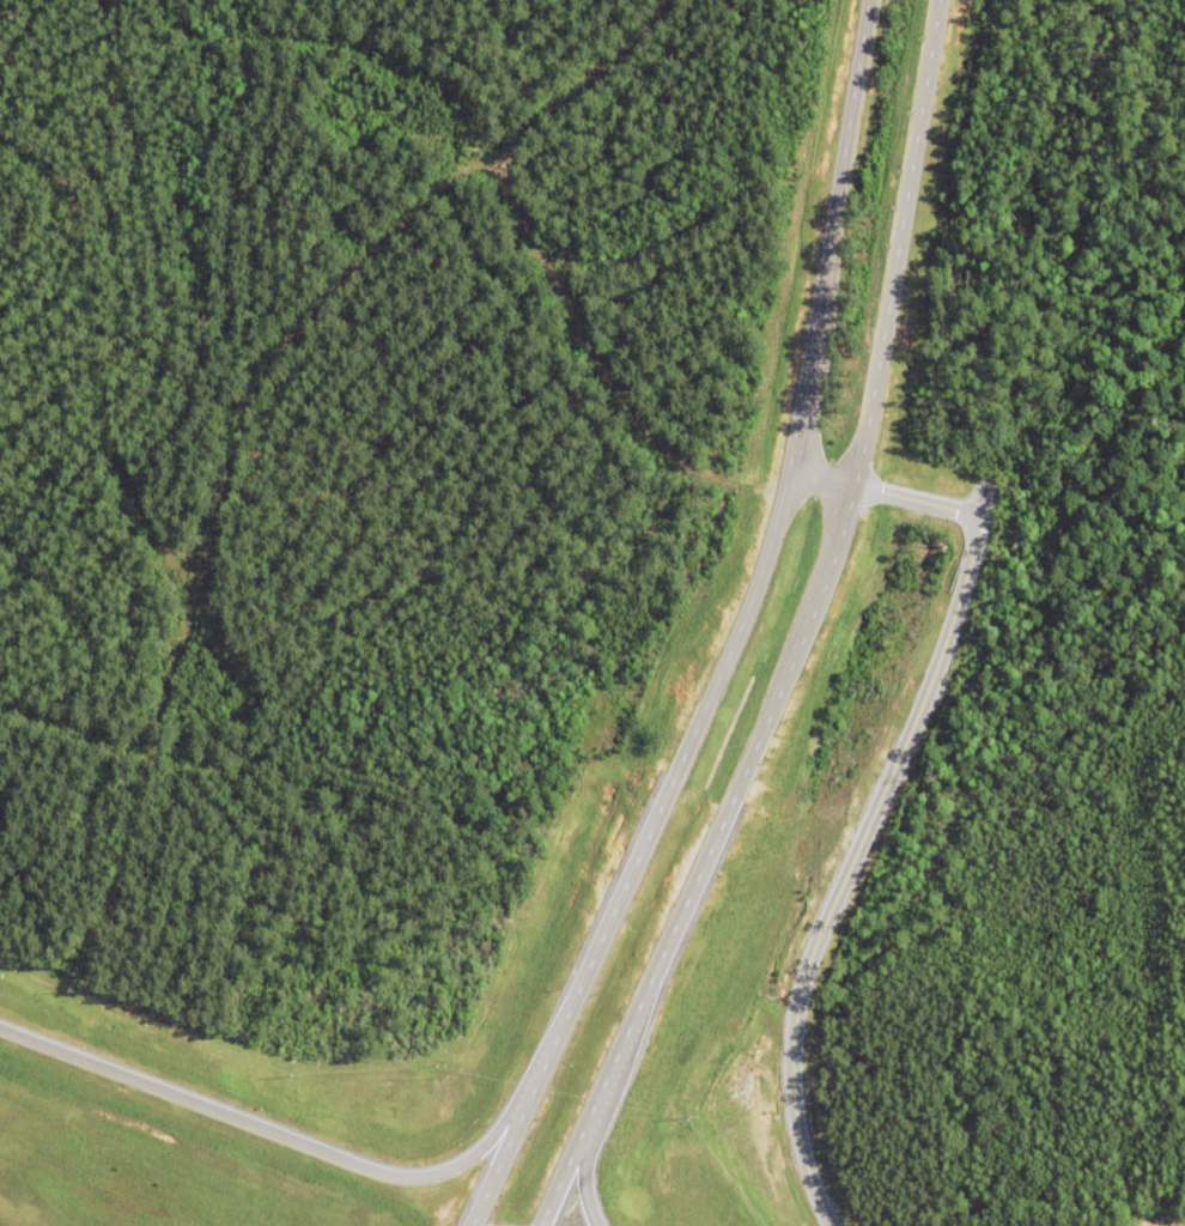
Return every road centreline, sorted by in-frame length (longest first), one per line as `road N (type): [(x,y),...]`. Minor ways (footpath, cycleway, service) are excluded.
road 1 (secondary): [(539,1225),(837,545),(873,400),(939,0)]
road 2 (track): [(91,975),(122,887),(175,660),(251,392),(389,235),(638,41),(662,0)]
road 3 (secondary): [(867,0),(804,390),(773,524),(694,723),(528,1094)]
road 4 (residential): [(788,473),(979,517),(923,693),(802,981),(791,1090),(807,1175),(829,1225)]
road 5 (trunk): [(528,1094),(460,1165),(420,1181),(363,1170),(0,1029)]
road 6 (track): [(515,141),(516,196),(531,235),(561,255),(604,268),(643,267),(784,188),(839,181)]
road 7 (track): [(780,500),(667,459),(630,414),(531,235)]
road 8 (trunk): [(599,1225),(584,1170),(625,1074),(636,1009)]
road 9 (primary): [(528,1094),(471,1225)]

